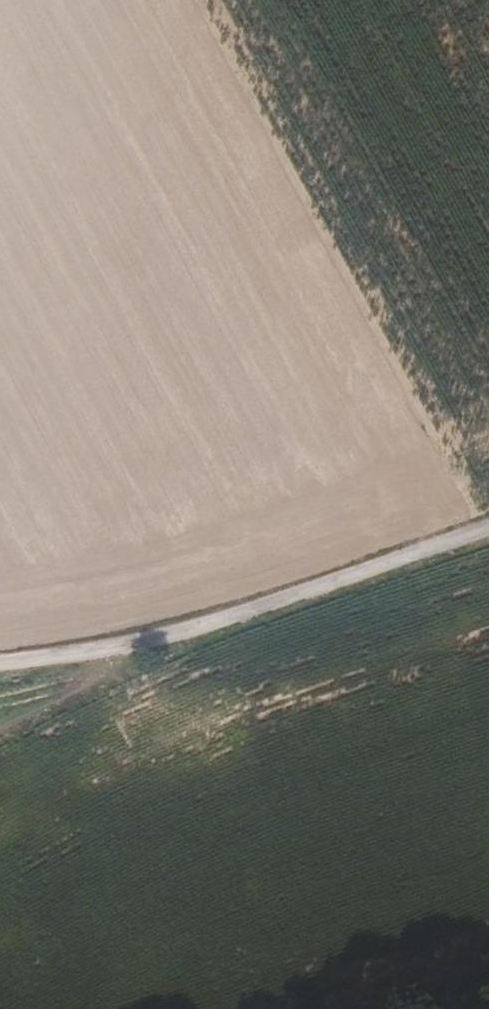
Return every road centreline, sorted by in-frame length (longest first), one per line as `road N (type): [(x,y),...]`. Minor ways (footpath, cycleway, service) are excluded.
road 1 (track): [(0,665),(156,642),(488,516)]

